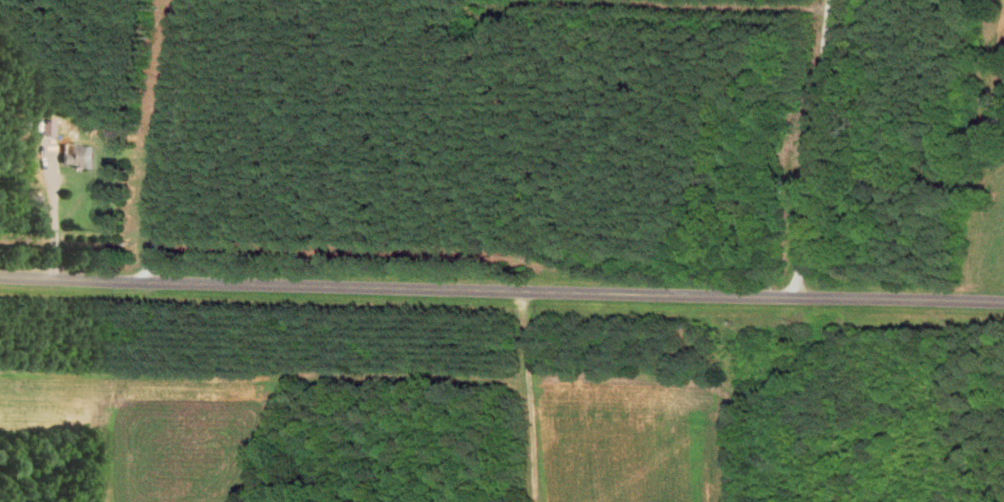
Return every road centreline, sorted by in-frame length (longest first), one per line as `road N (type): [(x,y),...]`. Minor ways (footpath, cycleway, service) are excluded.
road 1 (tertiary): [(0,279),(1003,301)]
road 2 (residential): [(834,9),(480,8)]
road 3 (residential): [(796,297),(834,0)]
road 4 (residential): [(150,285),(190,0)]

